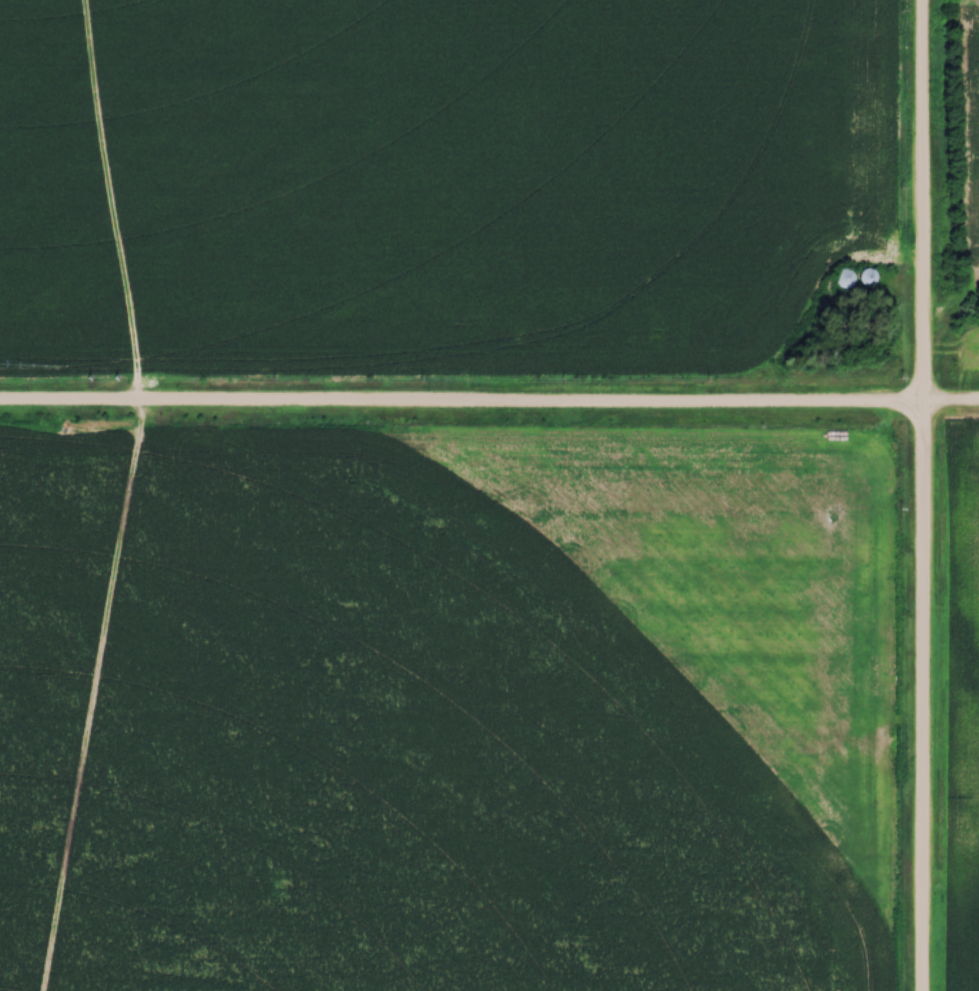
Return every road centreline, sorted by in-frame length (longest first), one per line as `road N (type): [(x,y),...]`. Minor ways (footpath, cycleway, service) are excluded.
road 1 (residential): [(925,407),(0,404)]
road 2 (residential): [(923,990),(925,407)]
road 3 (track): [(925,407),(924,0)]

